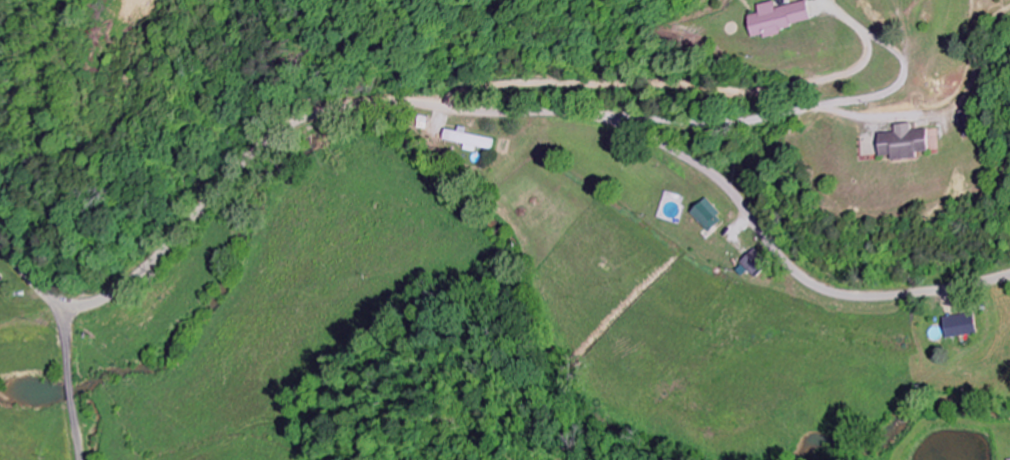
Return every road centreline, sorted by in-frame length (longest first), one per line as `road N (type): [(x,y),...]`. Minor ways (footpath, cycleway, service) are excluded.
road 1 (residential): [(1009,274),(876,298),(831,291),(793,268),(714,175),(640,127),(569,106),(398,97),(347,101),(283,124),(105,300),(62,307),(0,241)]
road 2 (residential): [(616,117),(739,124),(885,95),(912,69),(910,26)]
road 3 (residential): [(82,459),(62,307)]

